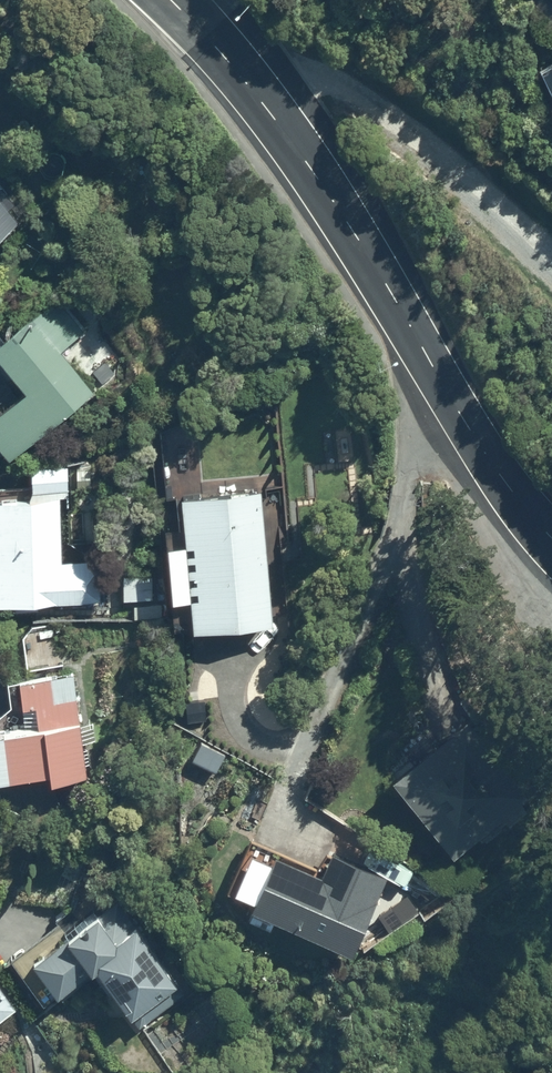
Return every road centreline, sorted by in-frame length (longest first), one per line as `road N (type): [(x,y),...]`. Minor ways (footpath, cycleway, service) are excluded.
road 1 (secondary): [(551,540),(505,481),(303,155),(169,0)]

